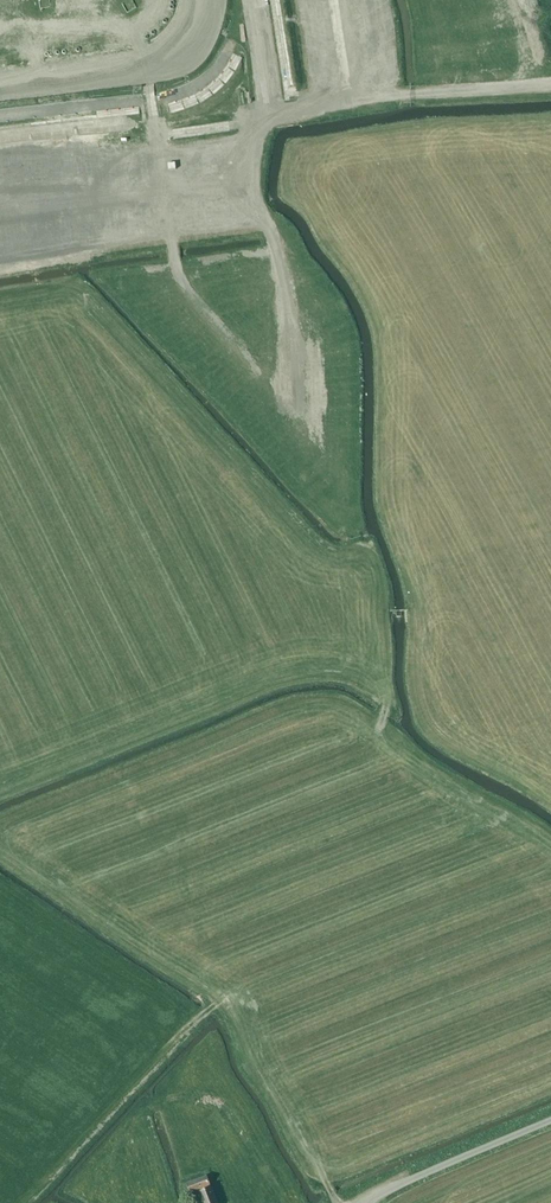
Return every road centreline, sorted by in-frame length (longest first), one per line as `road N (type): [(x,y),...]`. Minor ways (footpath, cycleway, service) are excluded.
road 1 (unclassified): [(367,1202),(550,1121)]

